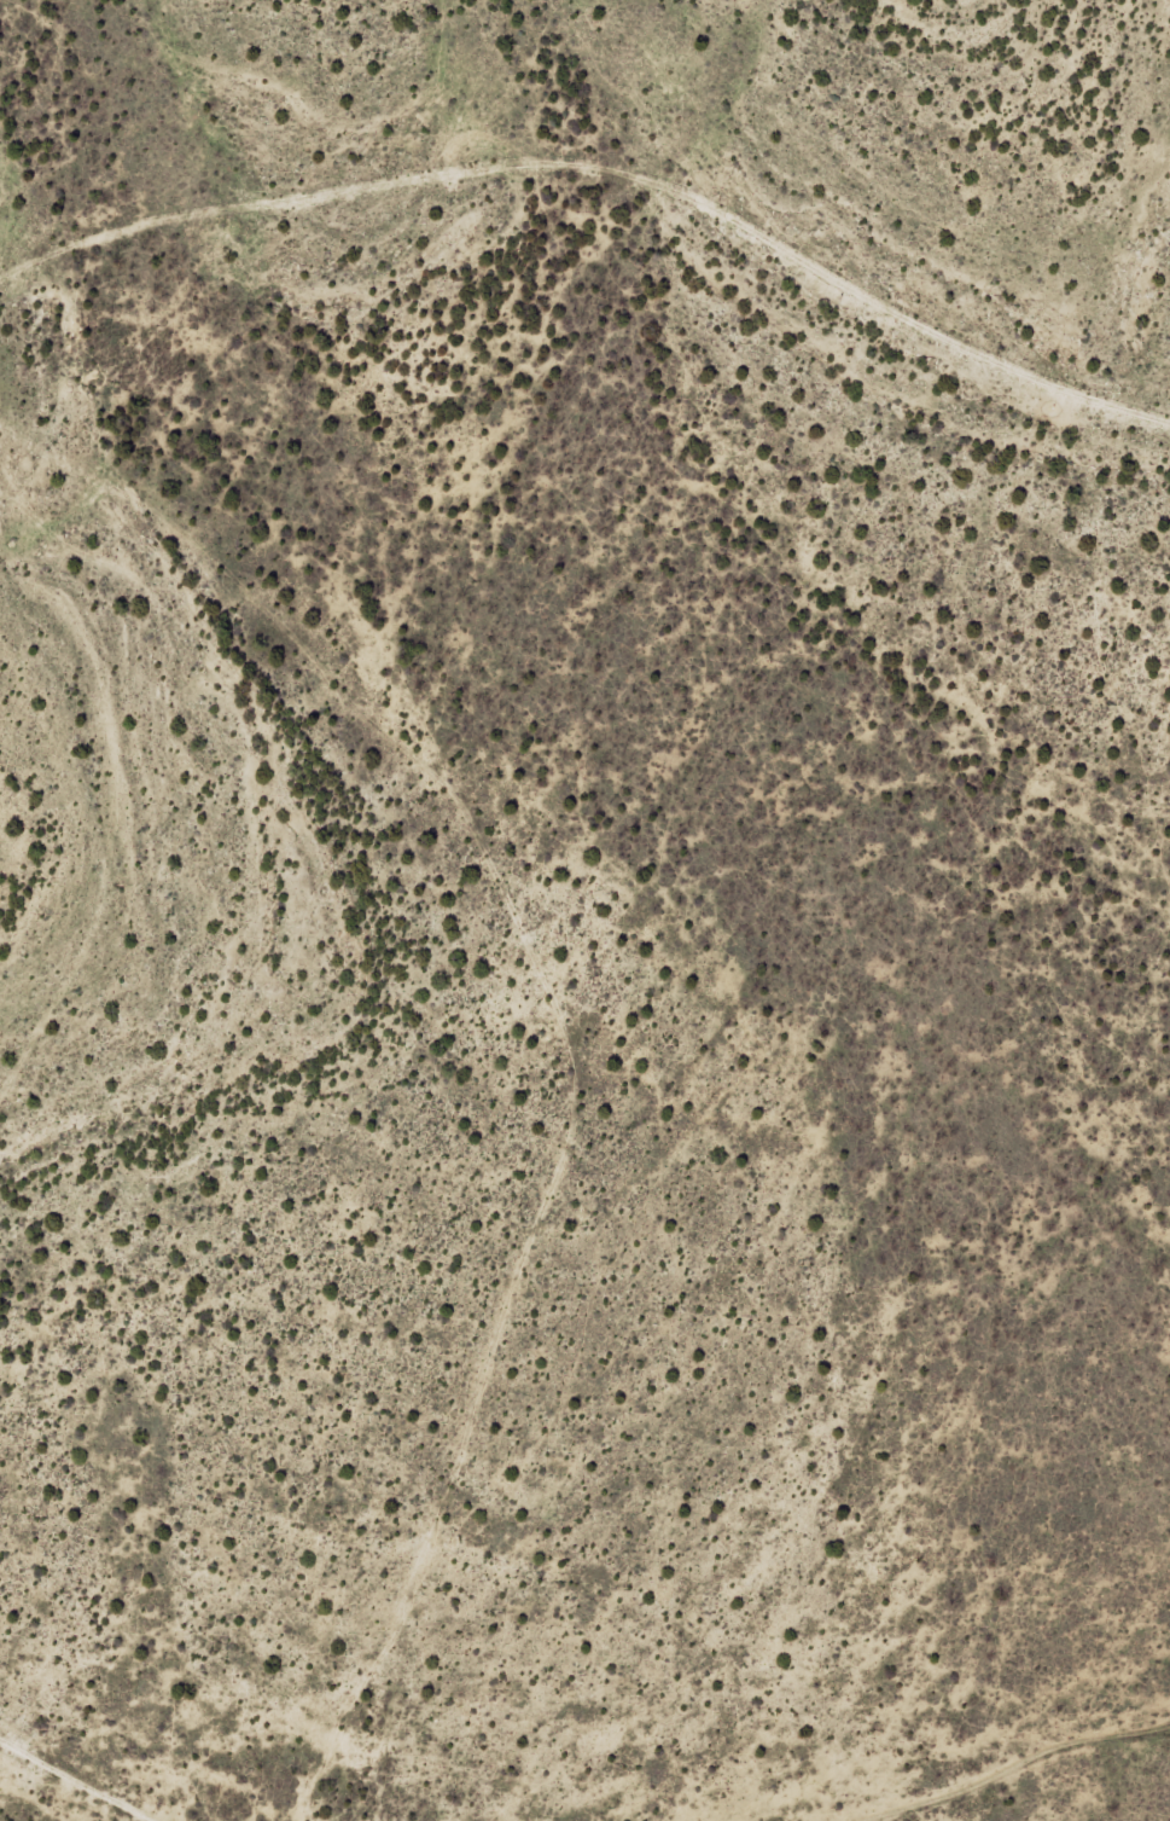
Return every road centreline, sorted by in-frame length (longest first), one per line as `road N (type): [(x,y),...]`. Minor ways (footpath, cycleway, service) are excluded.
road 1 (track): [(848,1820),(991,1762),(1125,1757),(1169,1731)]
road 2 (track): [(0,1729),(161,1820)]

